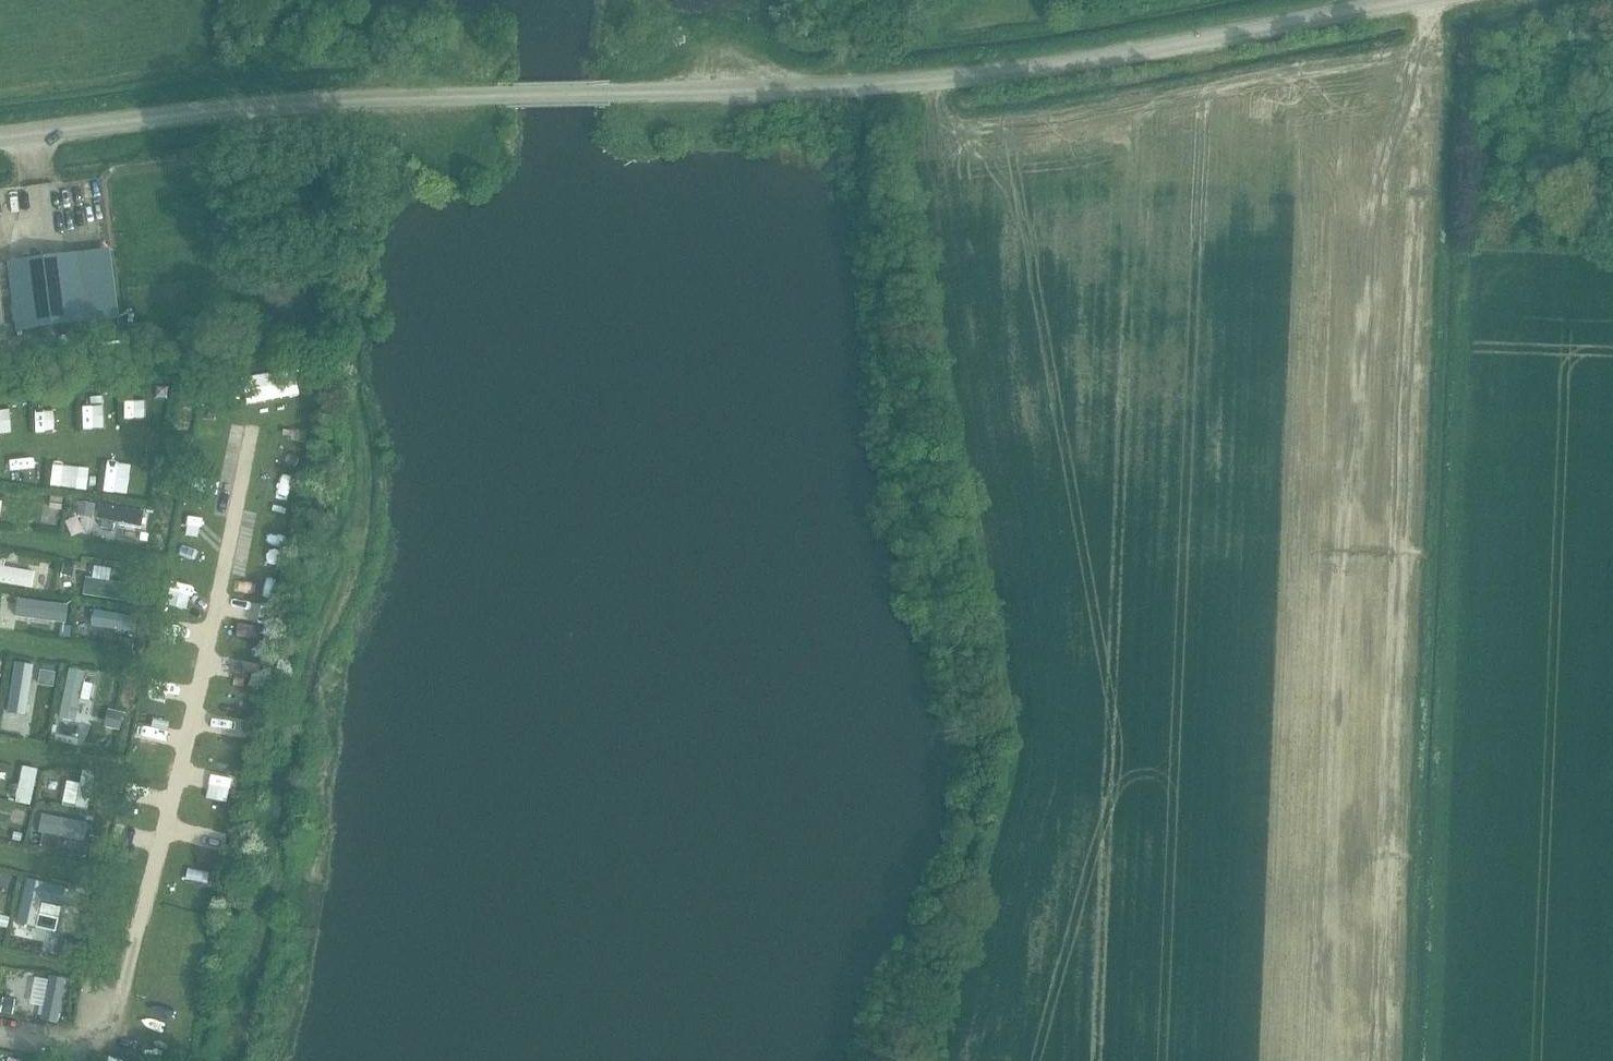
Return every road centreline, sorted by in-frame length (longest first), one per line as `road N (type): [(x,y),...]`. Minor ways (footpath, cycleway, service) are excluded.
road 1 (tertiary): [(0,137),(208,110),(395,97),(845,87),(1002,72),(1418,0)]
road 2 (track): [(230,1060),(270,878),(275,774),(296,656),(350,555),(358,474),(336,333),(356,241),(397,125),(395,97)]

